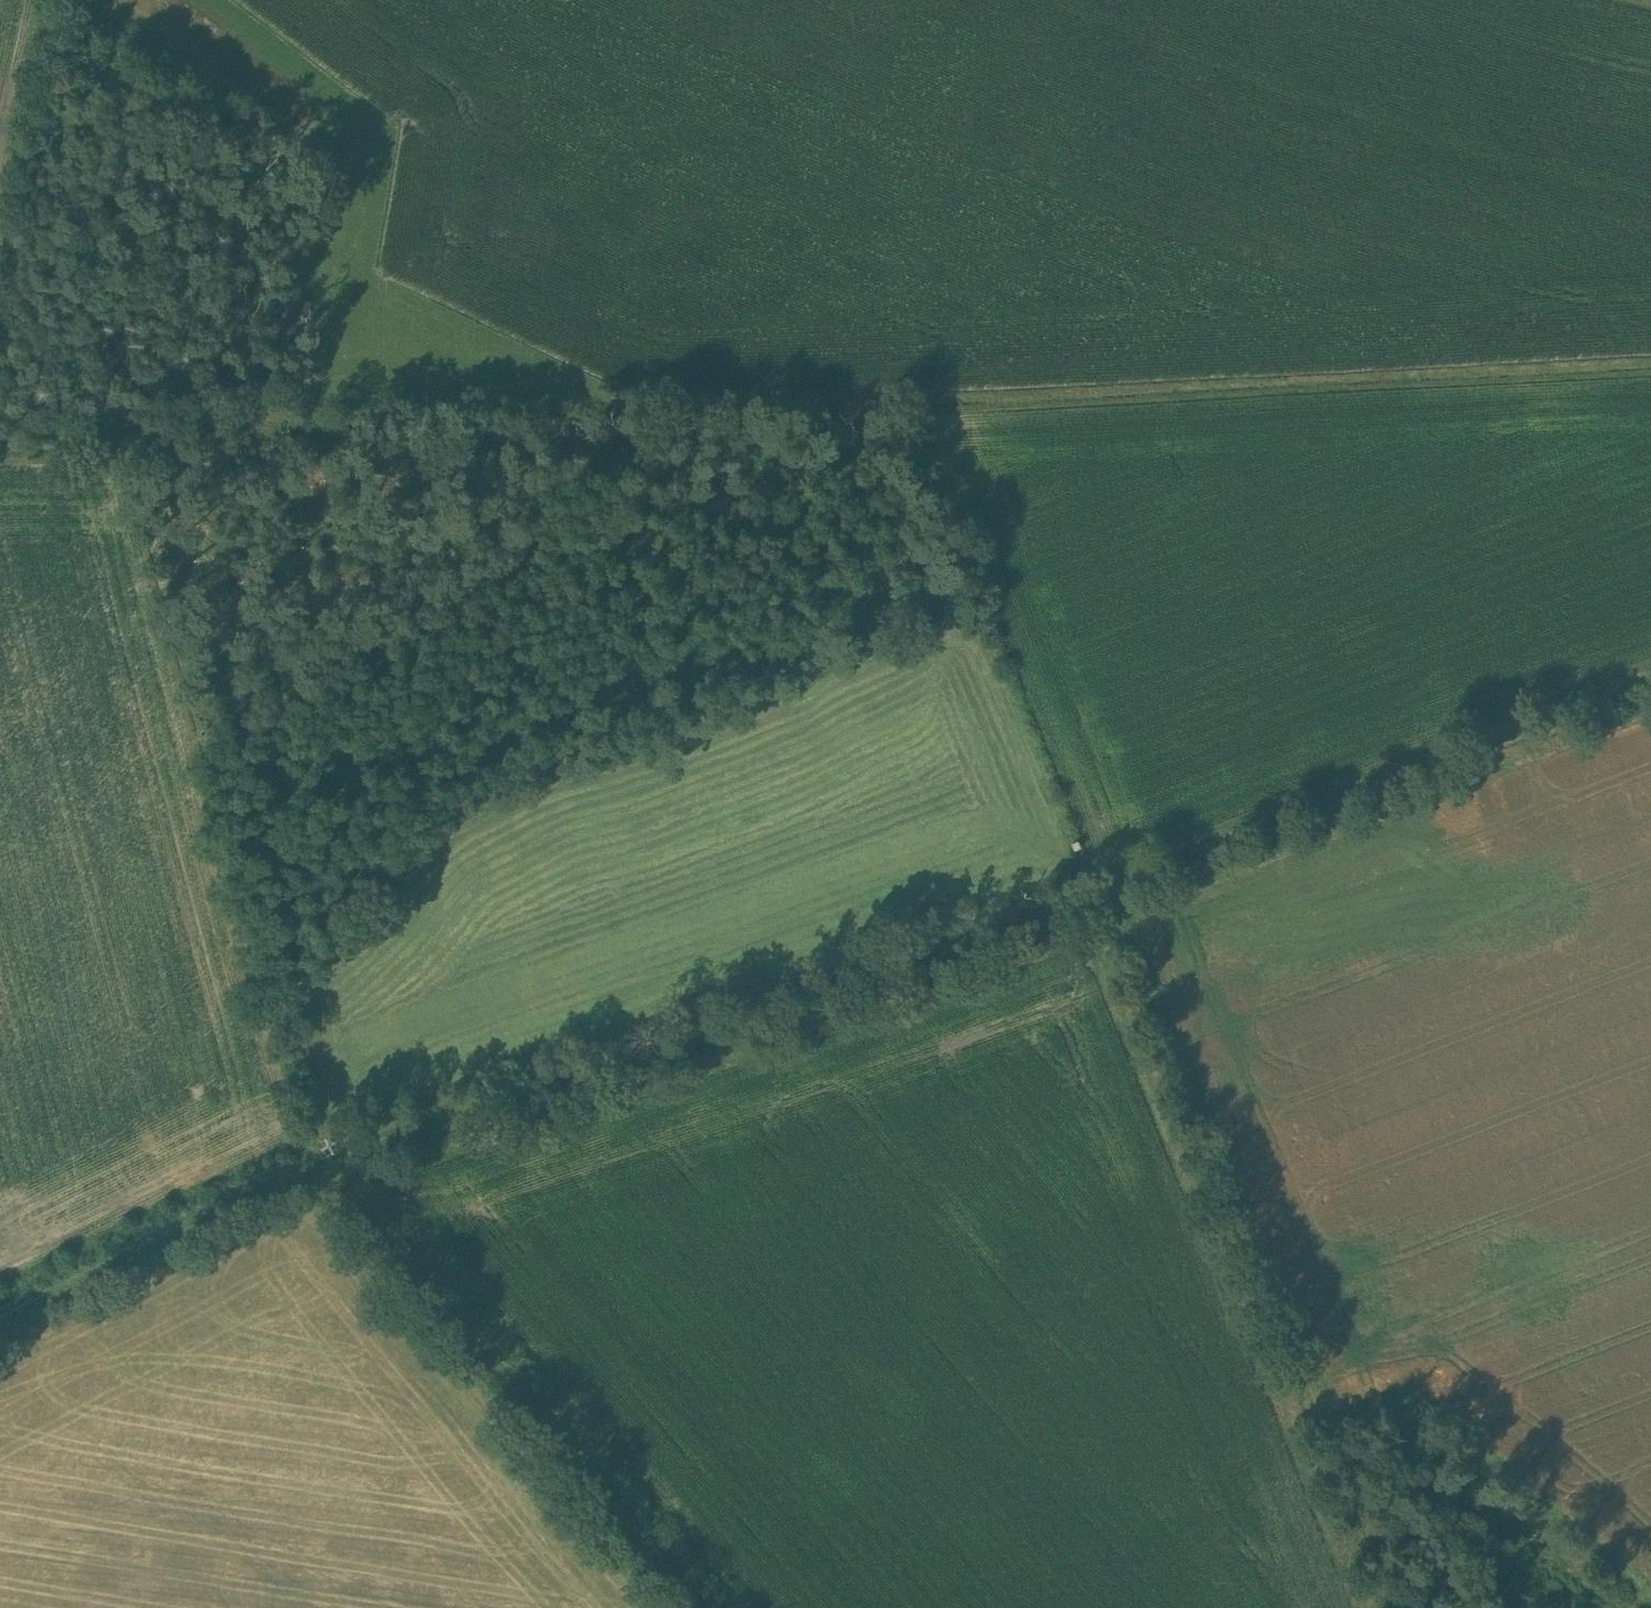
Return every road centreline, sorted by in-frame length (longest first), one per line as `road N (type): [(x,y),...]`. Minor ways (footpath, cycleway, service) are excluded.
road 1 (track): [(0,1325),(334,1155),(1105,895),(1650,686)]
road 2 (track): [(334,1155),(704,1607)]

